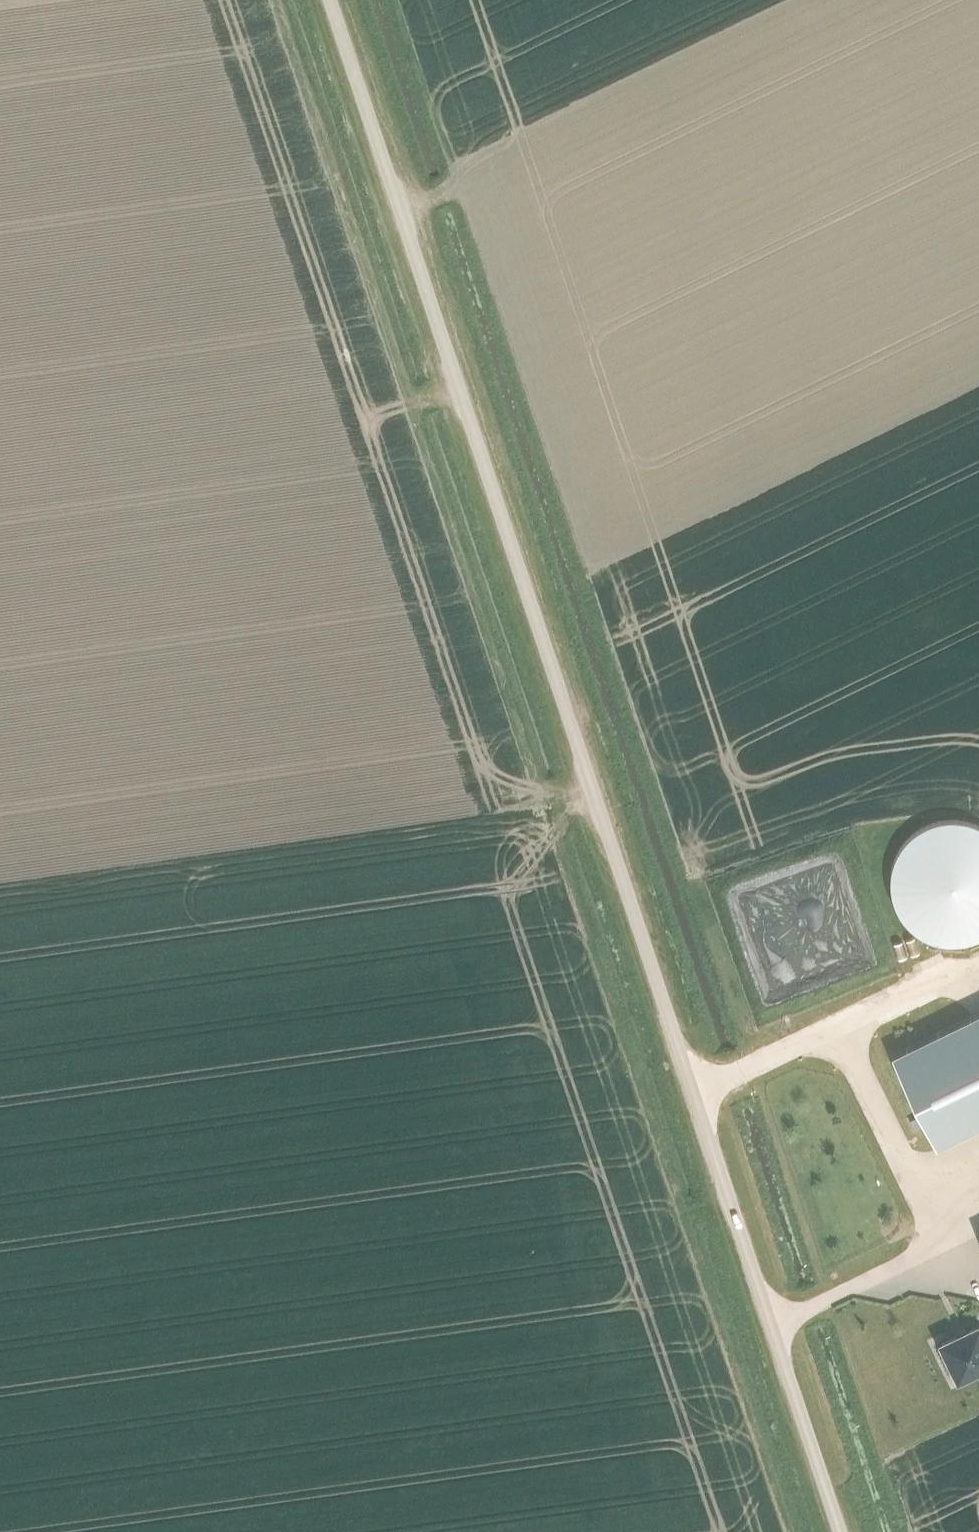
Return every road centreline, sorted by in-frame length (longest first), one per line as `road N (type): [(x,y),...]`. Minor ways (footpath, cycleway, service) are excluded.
road 1 (unclassified): [(839,1531),(330,0)]
road 2 (track): [(840,1027),(978,960)]

